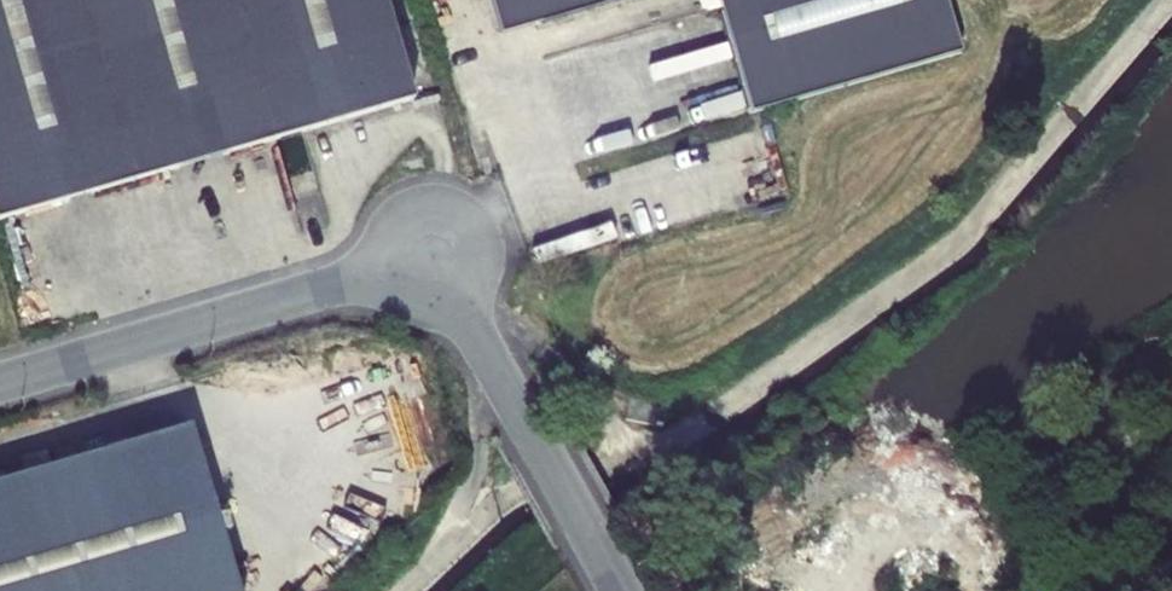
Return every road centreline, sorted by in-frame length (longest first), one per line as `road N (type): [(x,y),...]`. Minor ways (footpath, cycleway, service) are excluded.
road 1 (unclassified): [(432,259),(0,386)]
road 2 (unclassified): [(432,259),(620,590)]

